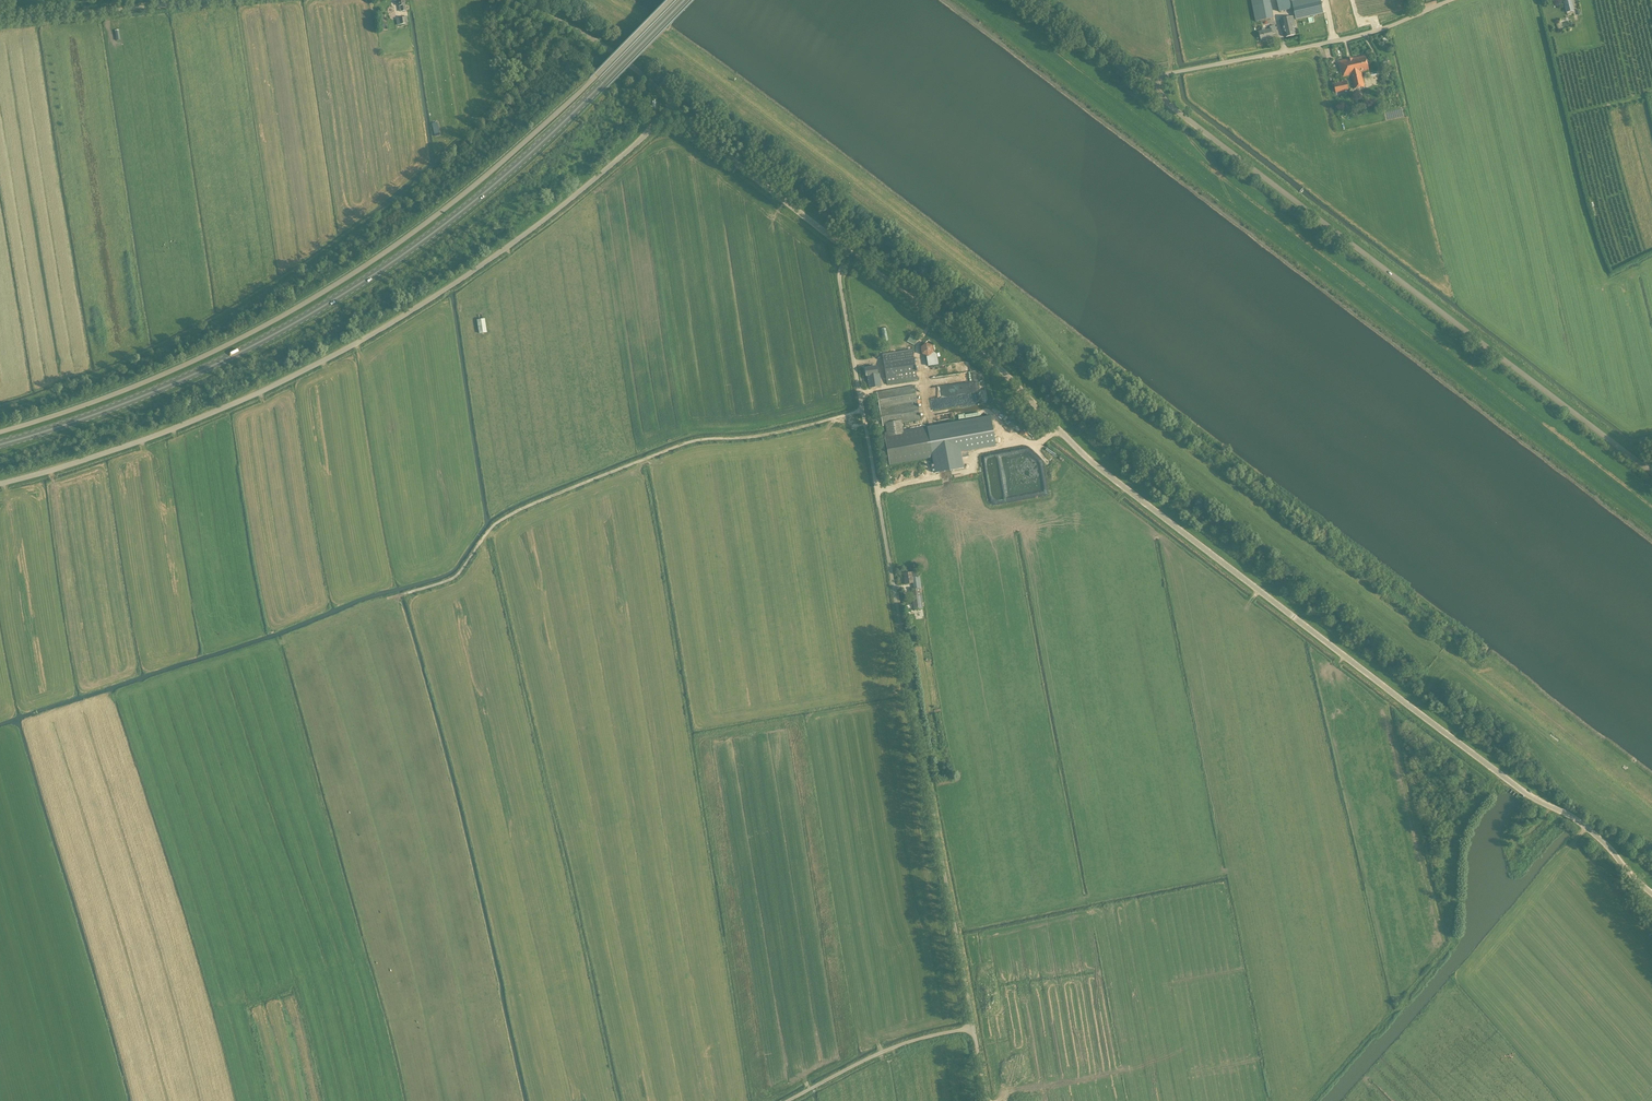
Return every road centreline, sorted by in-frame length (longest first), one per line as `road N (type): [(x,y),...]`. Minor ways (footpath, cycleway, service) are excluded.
road 1 (unclassified): [(1651,892),(1583,825),(1524,793),(1090,461),(1008,376),(851,252)]
road 2 (primary): [(0,447),(175,385),(345,295),(503,179),(684,0)]
road 3 (unclassified): [(0,432),(182,366),(278,320),(497,166),(671,0)]
road 4 (unclassified): [(973,1034),(839,276),(851,252)]
road 5 (unclassified): [(0,485),(123,450),(272,393),(439,302),(674,109)]
road 6 (unclassified): [(1651,475),(1163,98),(1155,77)]
road 7 (unclassified): [(1155,77),(1345,39),(1452,0)]
road 8 (unclassified): [(0,23),(233,0)]
road 9 (unclassified): [(851,252),(674,109)]
road 10 (unclassified): [(674,109),(597,39),(511,0)]
road 11 (unclassified): [(798,1100),(889,1056),(973,1034)]
road 12 (unclassified): [(1155,77),(1122,69),(1033,0)]

